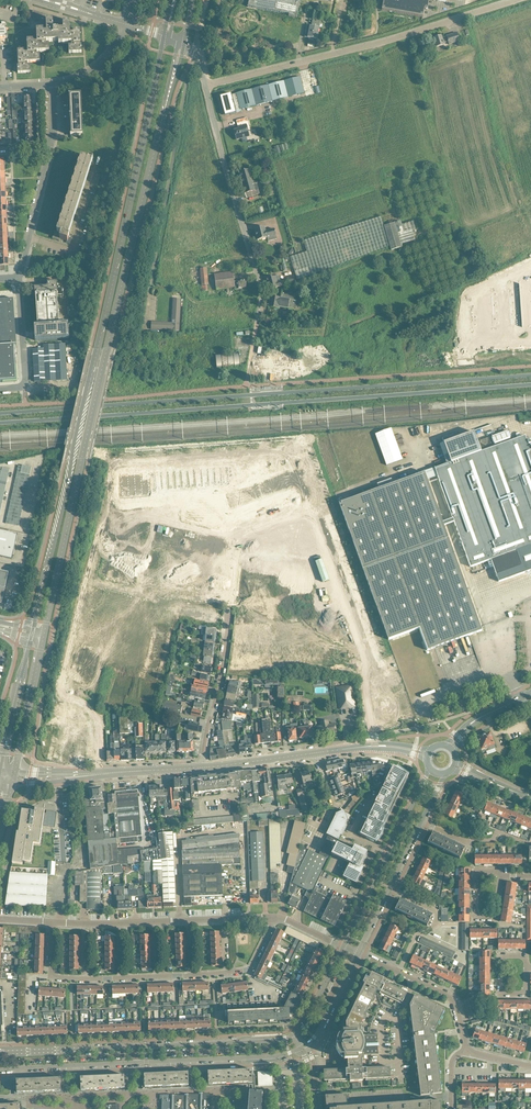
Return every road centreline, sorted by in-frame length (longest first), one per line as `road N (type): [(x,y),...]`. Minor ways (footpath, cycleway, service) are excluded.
road 1 (residential): [(98,774),(97,719),(60,688),(116,464),(304,454),(374,644),(365,675),(372,746)]
road 2 (tertiary): [(44,636),(182,44)]
road 3 (tertiary): [(166,36),(33,628)]
road 4 (unclassified): [(206,86),(519,0)]
road 5 (secondary): [(0,1070),(272,1056),(302,1047)]
road 6 (secondary): [(295,1034),(0,1053)]
road 7 (residential): [(257,323),(262,289),(206,86)]
road 8 (unclassified): [(198,56),(150,287)]
road 9 (secondary): [(429,768),(344,947)]
road 10 (residential): [(372,746),(204,767)]
road 11 (residential): [(204,767),(228,615)]
road 12 (residential): [(29,237),(70,250),(98,159)]
road 13 (tertiary): [(15,771),(44,636)]
road 14 (tertiary): [(31,636),(0,769)]
road 15 (unclassified): [(0,389),(26,382),(18,278)]

